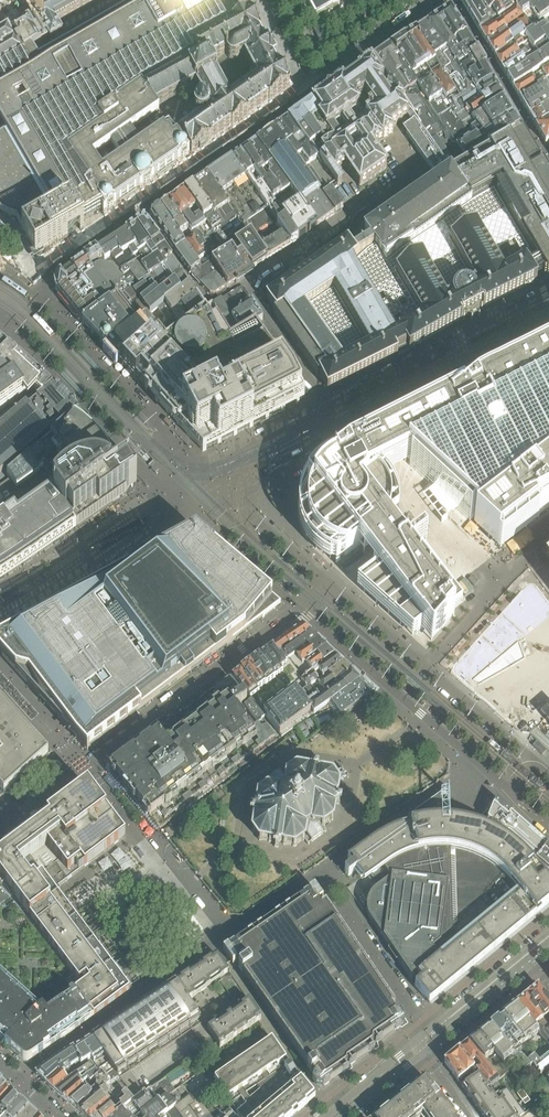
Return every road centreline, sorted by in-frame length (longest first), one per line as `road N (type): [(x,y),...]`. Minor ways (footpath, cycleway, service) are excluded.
road 1 (residential): [(0,832),(304,609),(513,794)]
road 2 (residential): [(326,408),(331,436),(348,438),(548,336)]
road 3 (residential): [(326,408),(253,288),(347,225)]
road 4 (residential): [(548,293),(326,408)]
road 5 (residential): [(430,1031),(332,888)]
road 6 (tertiary): [(548,932),(430,1031)]
road 7 (tertiary): [(438,1042),(531,962)]

